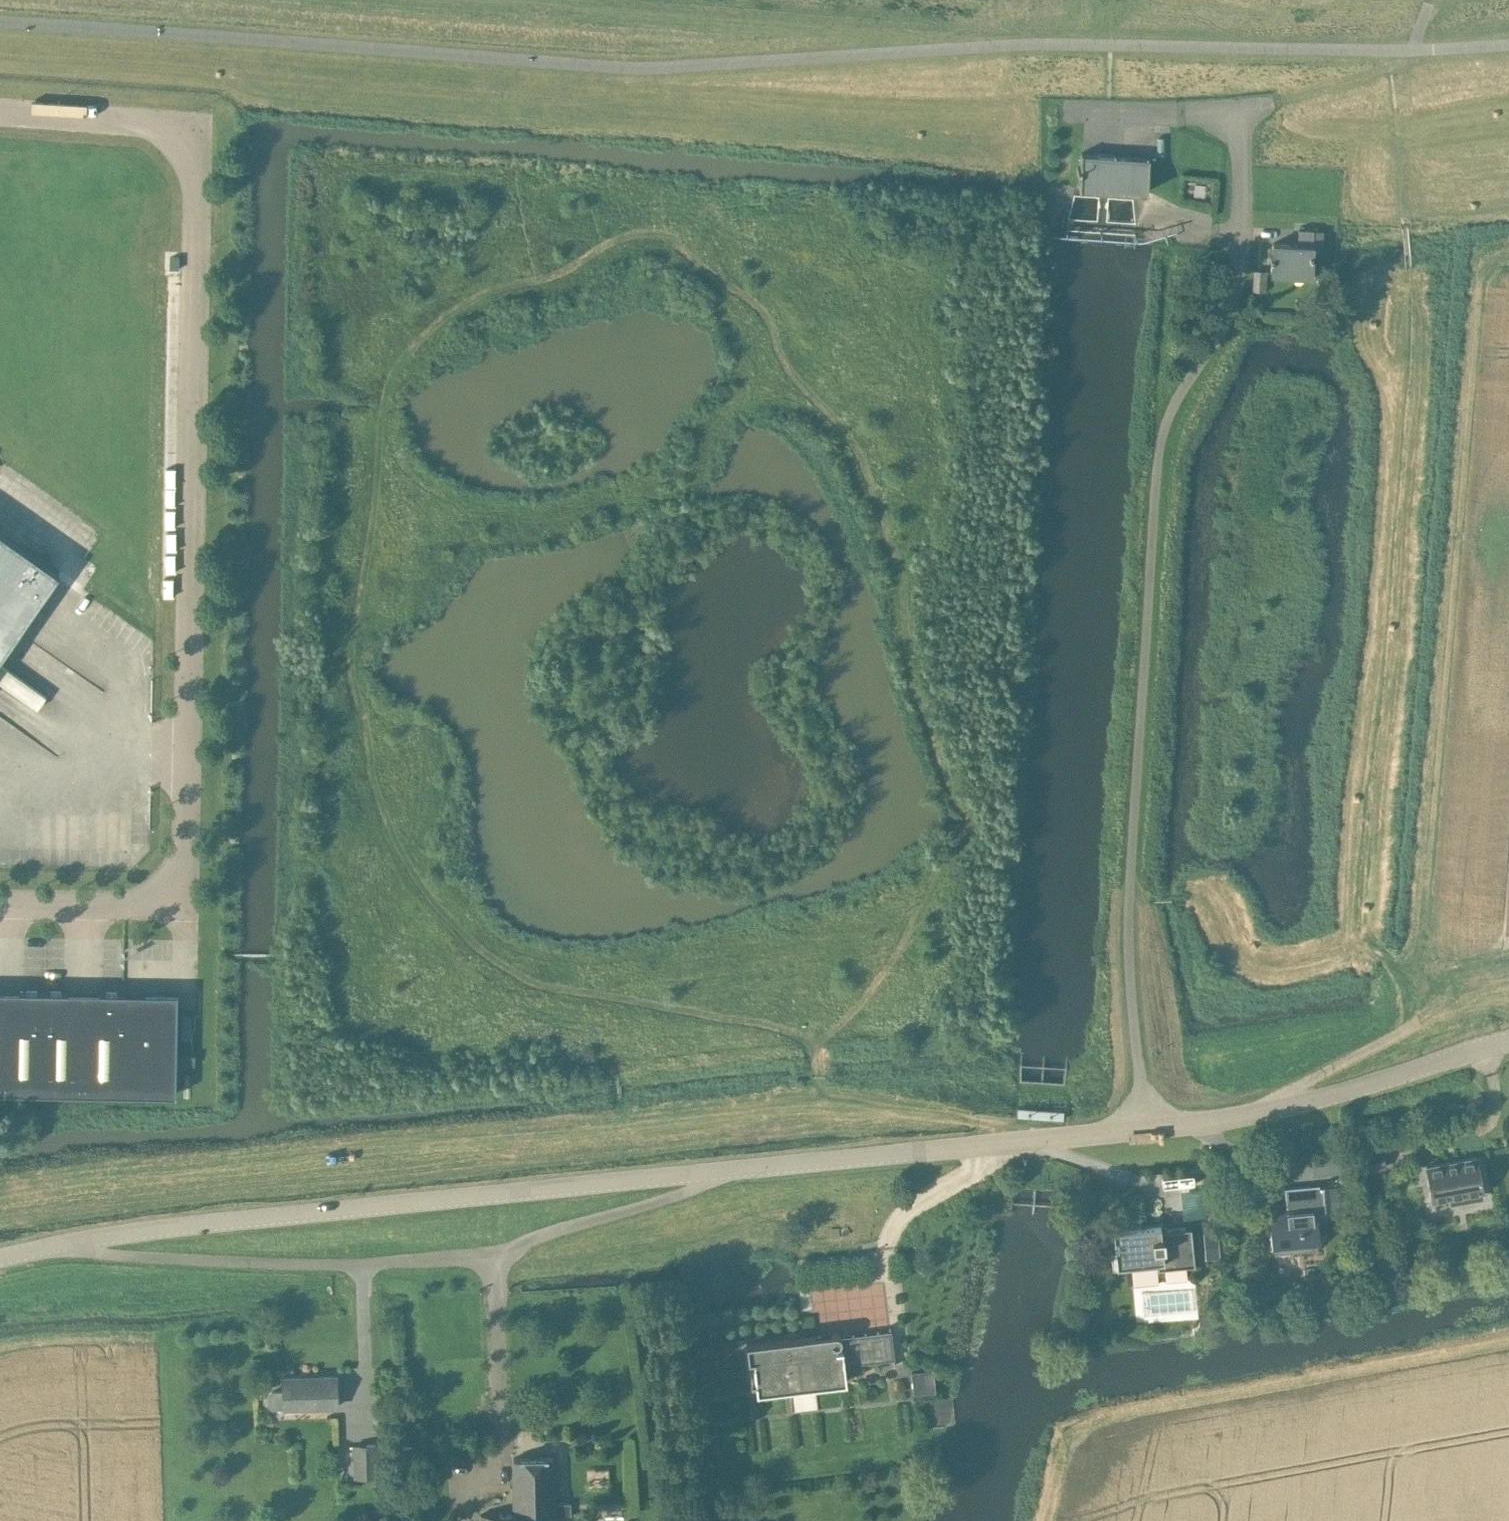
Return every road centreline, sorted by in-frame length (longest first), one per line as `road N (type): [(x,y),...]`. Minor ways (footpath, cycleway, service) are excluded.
road 1 (track): [(0,1194),(799,1104),(984,1120),(1010,1143)]
road 2 (unclassified): [(0,904),(183,907),(197,128)]
road 3 (unclassified): [(737,1169),(1217,1121),(1339,1094),(1508,1042)]
road 4 (residential): [(63,1242),(153,1258),(316,1265),(494,1255),(737,1169)]
road 5 (unclassified): [(63,1242),(737,1169)]
road 6 (track): [(460,0),(1018,45)]
road 7 (track): [(1280,1109),(1302,1085),(1417,1022),(1441,995)]
road 8 (unclassified): [(0,114),(197,128)]
road 9 (track): [(1273,101),(1390,66)]

